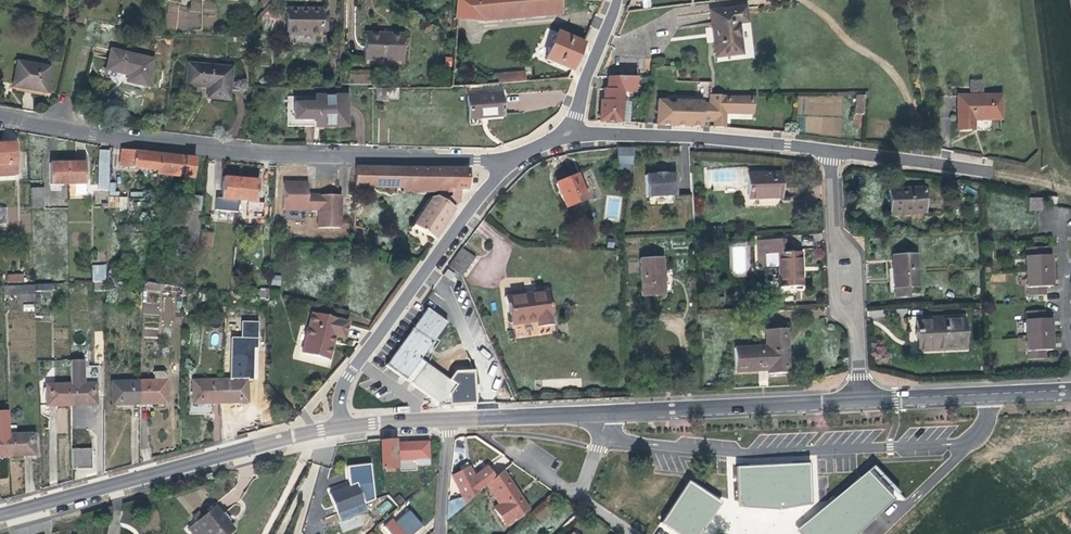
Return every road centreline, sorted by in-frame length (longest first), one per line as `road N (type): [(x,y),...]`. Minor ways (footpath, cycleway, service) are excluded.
road 1 (residential): [(0,117),(123,140),(264,154),(509,166)]
road 2 (residential): [(606,437),(708,450),(961,444)]
road 3 (tertiary): [(336,425),(0,515)]
road 4 (residential): [(336,425),(348,373),(509,166)]
road 5 (residential): [(562,133),(834,151)]
road 6 (tertiary): [(862,398),(617,409)]
road 7 (tertiary): [(617,409),(448,417)]
road 8 (residential): [(834,151),(985,170)]
road 9 (residential): [(562,133),(577,115),(618,0)]
road 10 (tertiary): [(994,392),(862,398)]
road 11 (residential): [(961,444),(960,455),(875,533)]

